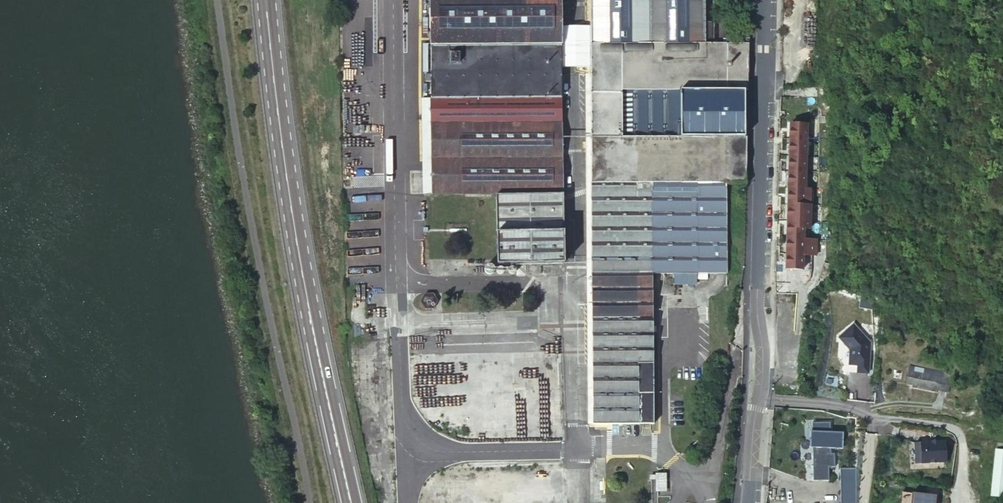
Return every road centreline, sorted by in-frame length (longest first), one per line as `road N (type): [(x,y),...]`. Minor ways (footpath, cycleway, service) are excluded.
road 1 (primary): [(352,502),(301,258),(266,0)]
road 2 (tertiary): [(764,0),(759,399)]
road 3 (unclassified): [(964,502),(965,451),(947,426),(759,399)]

